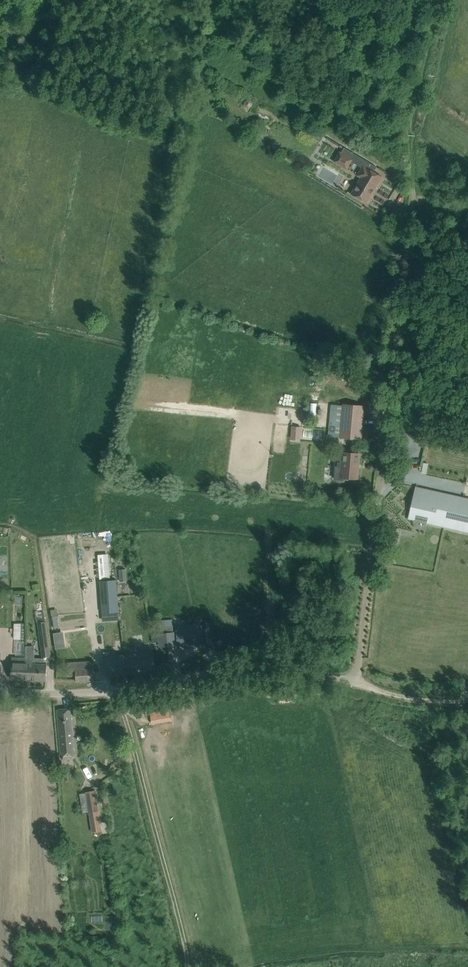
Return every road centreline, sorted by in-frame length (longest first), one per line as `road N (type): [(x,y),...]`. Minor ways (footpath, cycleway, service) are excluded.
road 1 (unclassified): [(0,692),(115,689),(244,664),(356,683),(412,170)]
road 2 (track): [(115,689),(190,966)]
road 3 (track): [(433,0),(412,170)]

